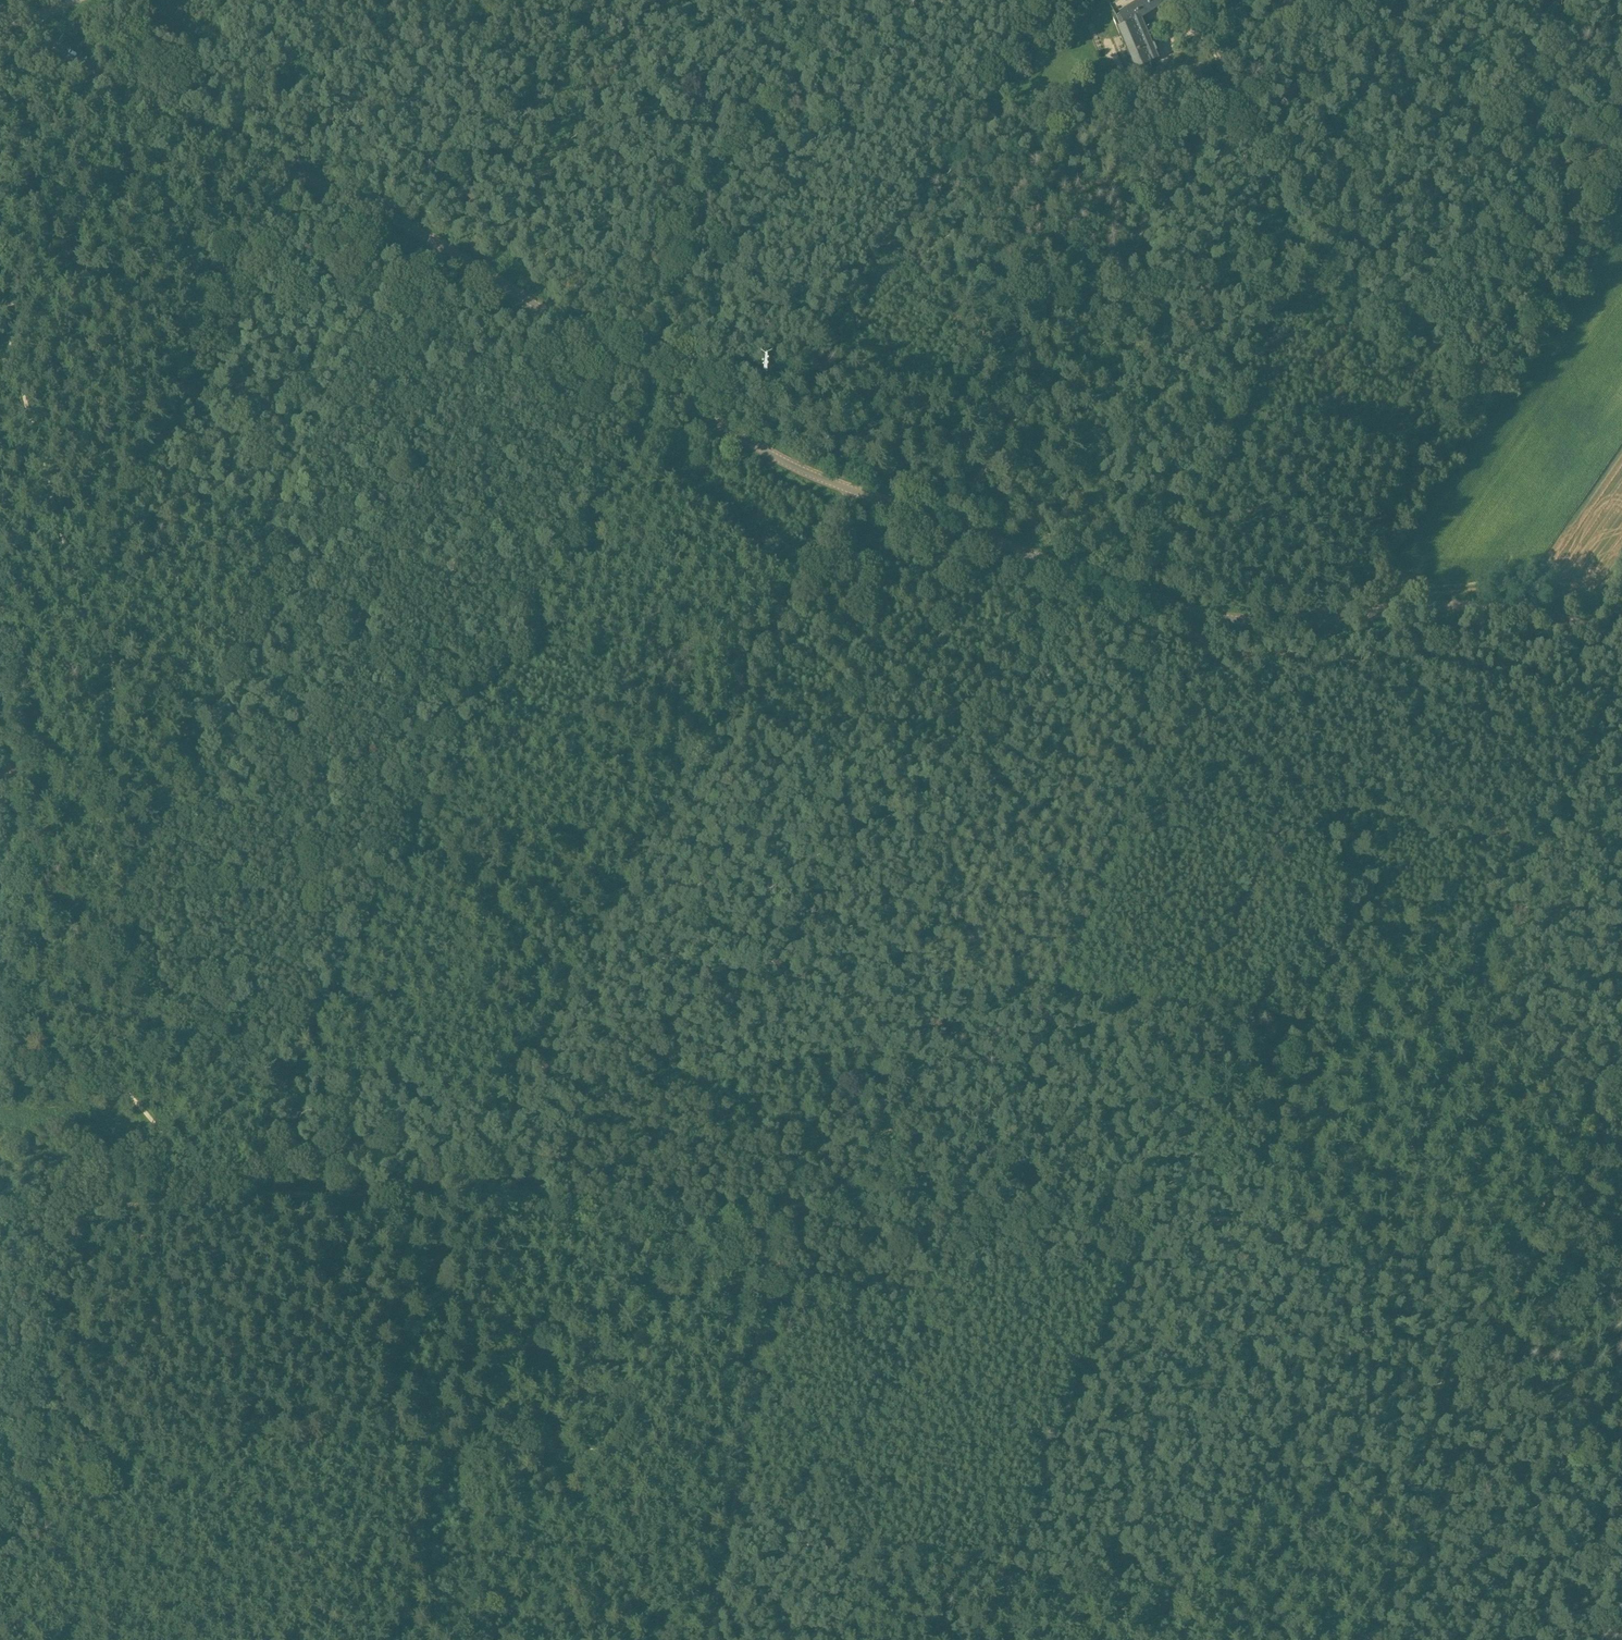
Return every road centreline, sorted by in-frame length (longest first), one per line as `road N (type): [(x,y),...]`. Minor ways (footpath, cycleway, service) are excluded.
road 1 (tertiary): [(1621,641),(1554,618),(1462,606),(1239,622),(1080,576),(852,492),(648,385),(415,235),(161,118),(0,13)]
road 2 (track): [(770,1220),(736,1499)]
road 3 (track): [(1621,1048),(1540,1212)]

